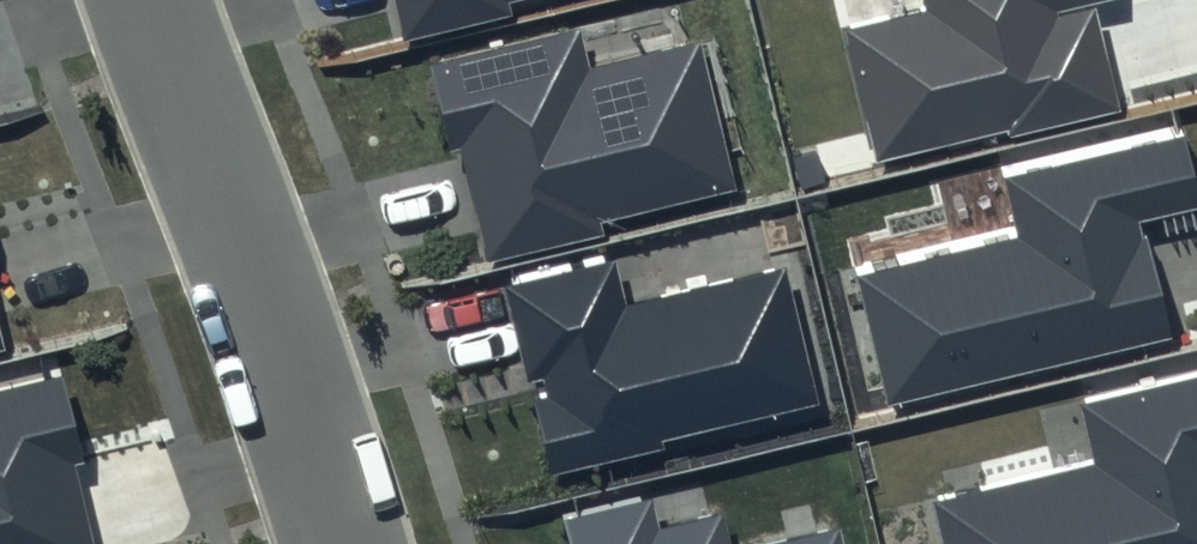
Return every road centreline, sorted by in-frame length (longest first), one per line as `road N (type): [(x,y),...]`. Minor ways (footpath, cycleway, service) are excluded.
road 1 (residential): [(338,543),(155,0)]

